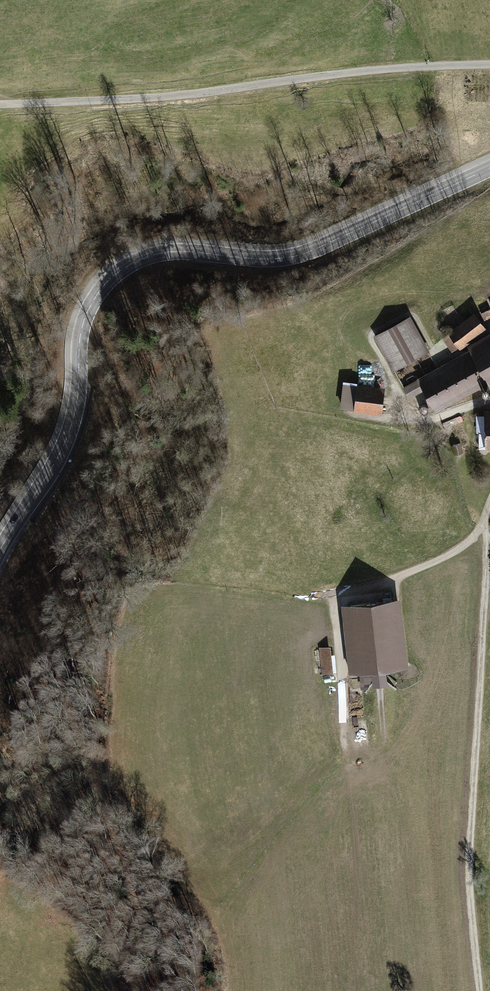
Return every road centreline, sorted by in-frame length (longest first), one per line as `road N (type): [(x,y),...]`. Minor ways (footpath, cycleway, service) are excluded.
road 1 (secondary): [(0,551),(55,465),(77,406),(85,318),(122,270),(173,252),(297,256),(489,168)]
road 2 (unclassified): [(489,64),(0,106)]
road 3 (track): [(483,525),(469,856),(481,990)]
road 4 (track): [(489,505),(465,546),(335,595),(345,747)]
road 5 (track): [(489,398),(417,422),(408,417),(371,335),(413,313),(432,346)]

